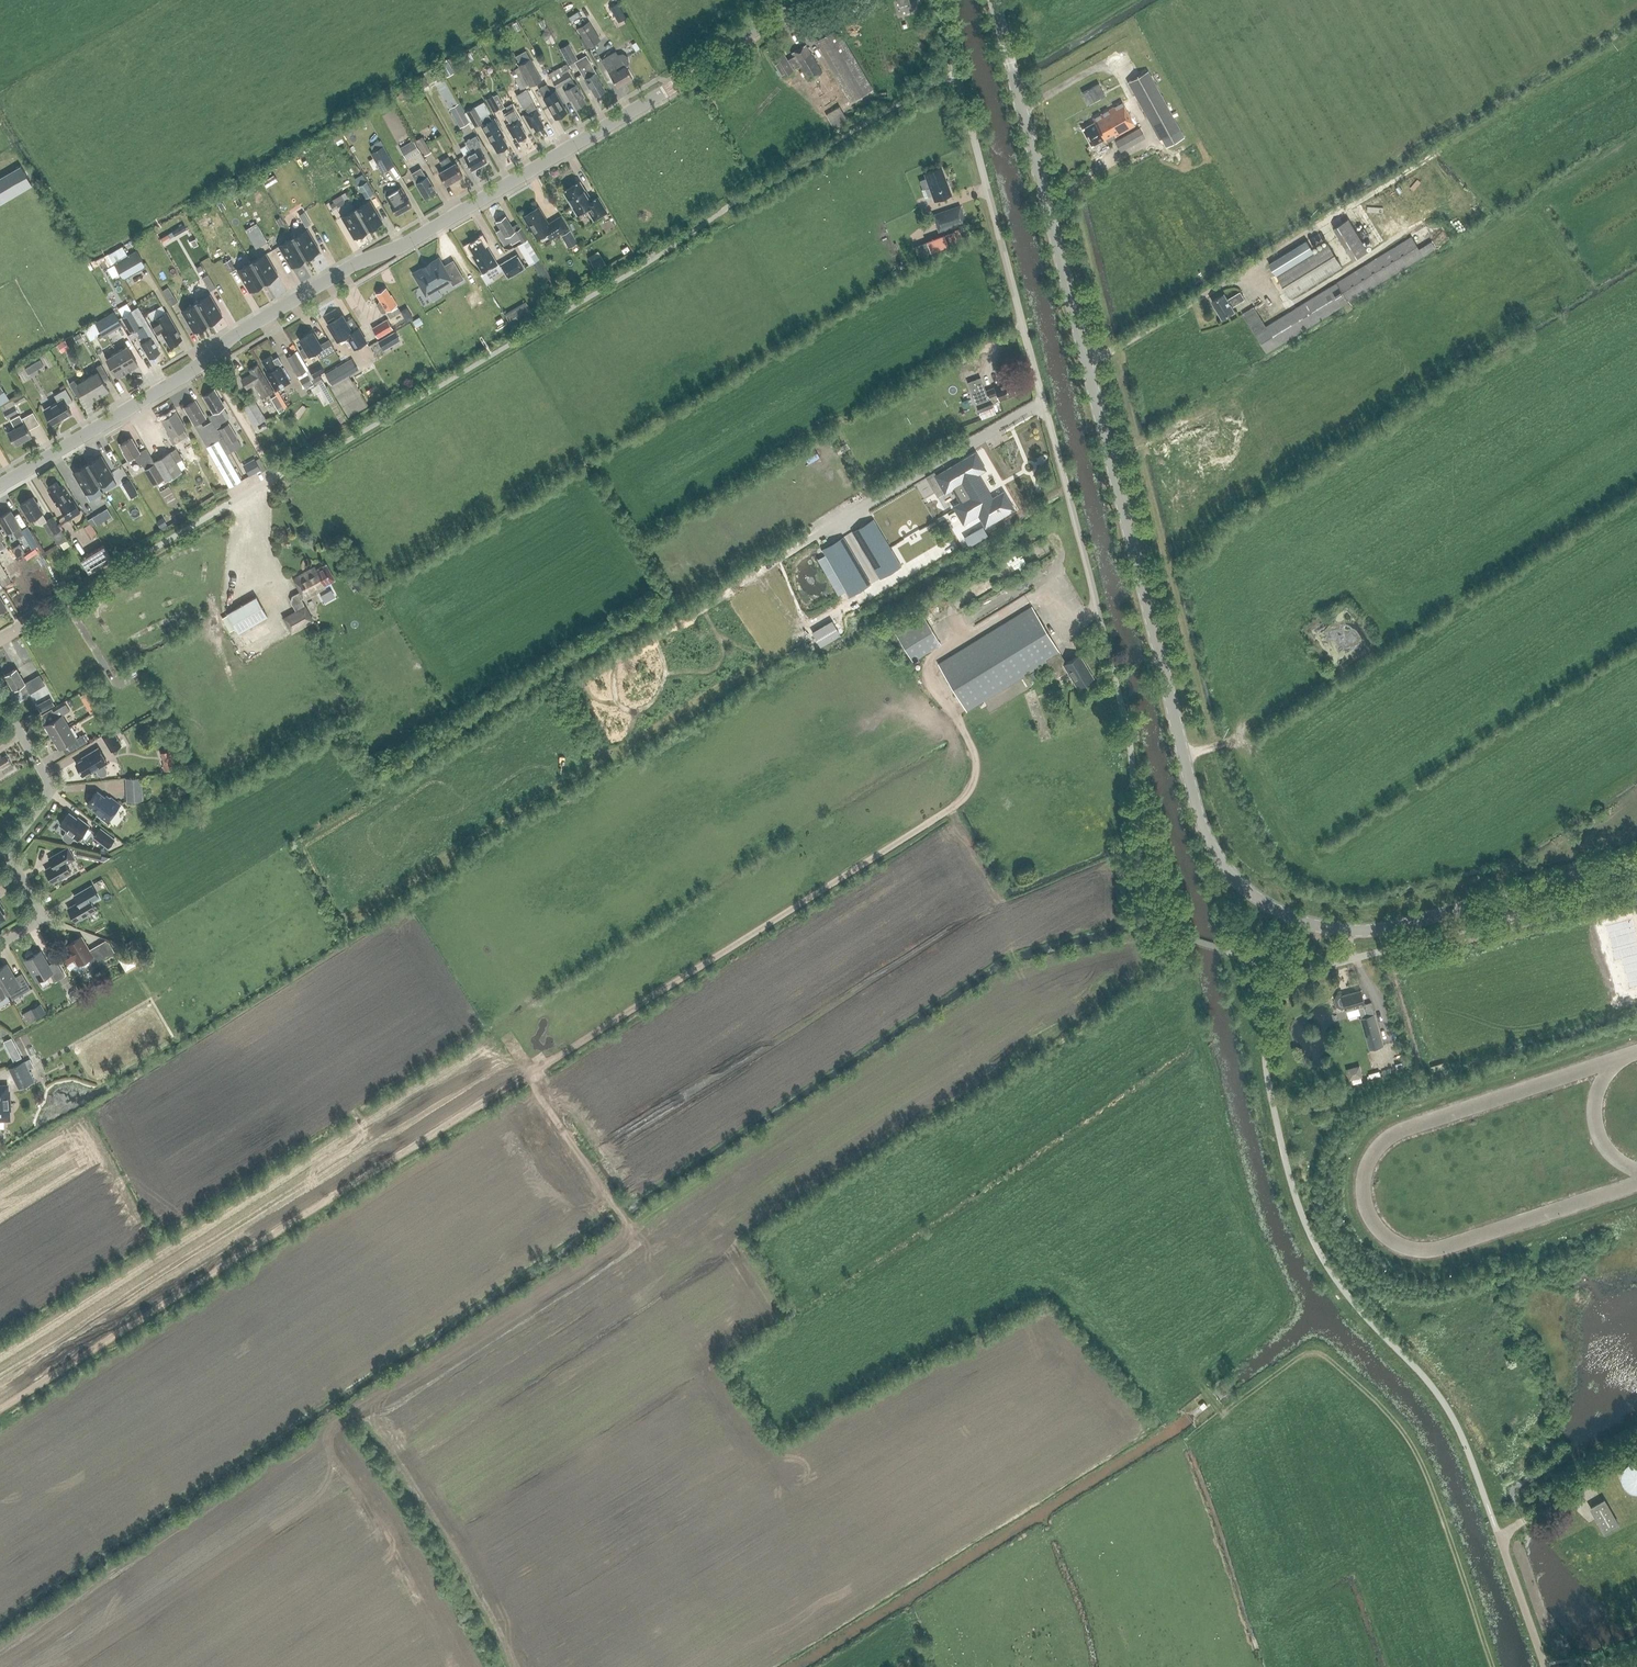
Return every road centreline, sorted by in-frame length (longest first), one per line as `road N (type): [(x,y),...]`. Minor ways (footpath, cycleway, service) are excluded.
road 1 (tertiary): [(1636,862),(1365,930),(1304,922),(1237,881),(1193,799),(994,0)]
road 2 (tertiary): [(0,486),(237,334),(687,78),(793,0)]
road 3 (unclassified): [(937,0),(1103,626)]
road 4 (unclassified): [(0,641),(276,477)]
road 5 (unclassified): [(0,945),(36,919),(9,851),(50,790),(0,700)]
road 6 (unclassified): [(1543,1666),(1491,1516)]
road 7 (track): [(276,477),(206,362)]

